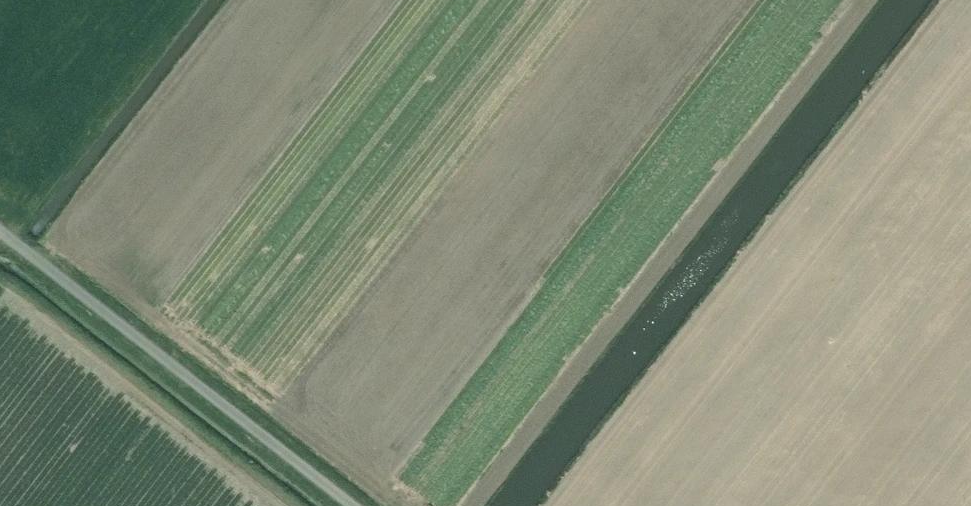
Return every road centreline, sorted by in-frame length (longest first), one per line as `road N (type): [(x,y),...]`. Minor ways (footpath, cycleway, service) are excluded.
road 1 (unclassified): [(345,505),(0,235)]

